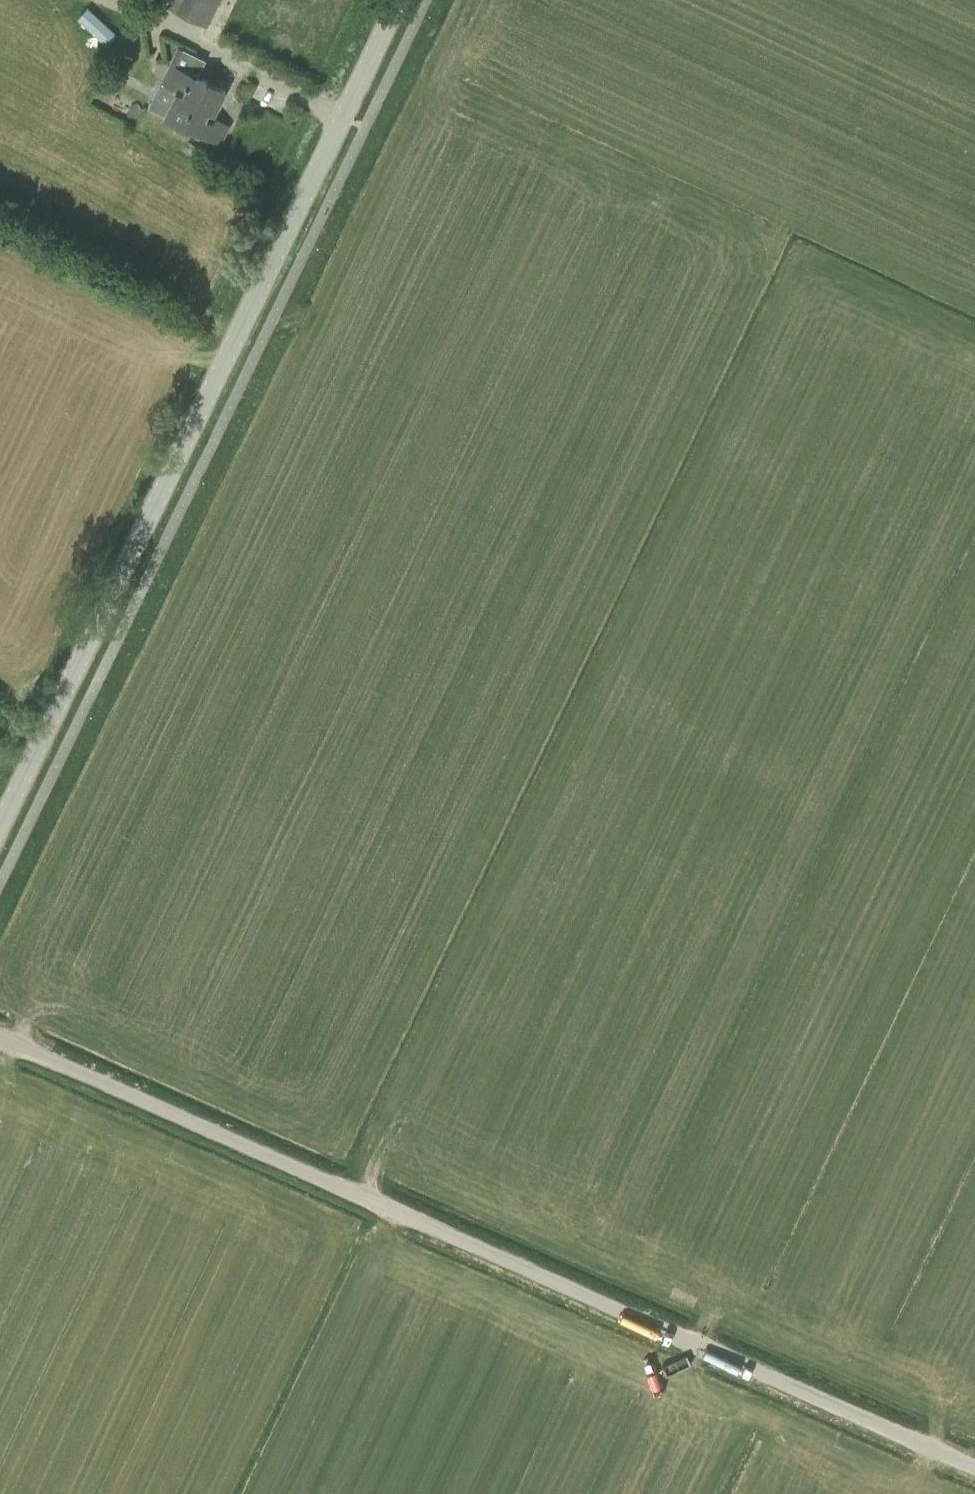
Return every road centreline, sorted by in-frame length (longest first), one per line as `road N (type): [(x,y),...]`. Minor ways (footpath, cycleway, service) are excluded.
road 1 (unclassified): [(974,1467),(0,1035)]
road 2 (tertiary): [(0,824),(401,0)]

